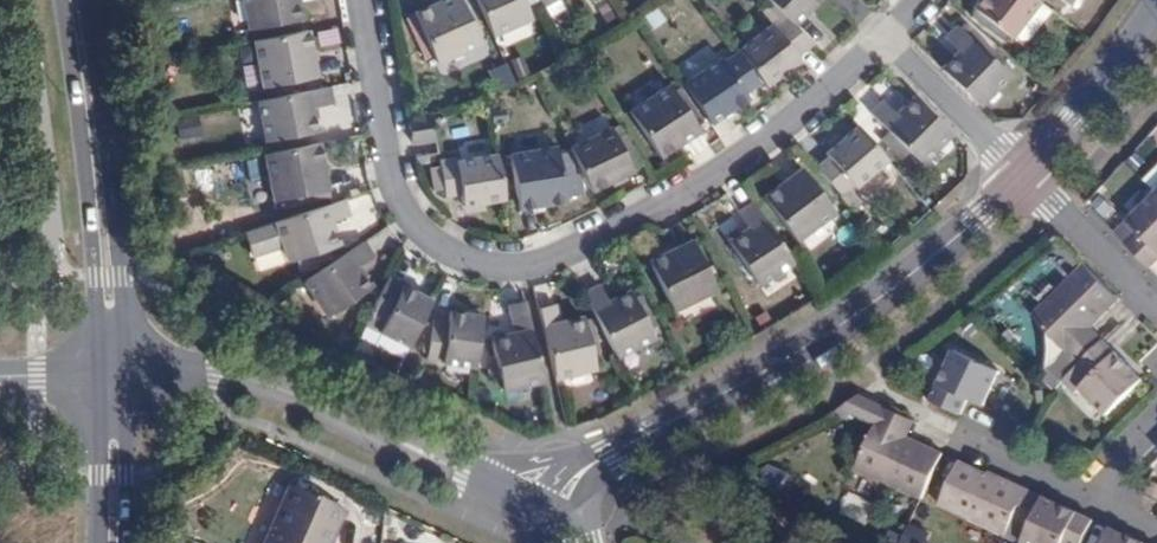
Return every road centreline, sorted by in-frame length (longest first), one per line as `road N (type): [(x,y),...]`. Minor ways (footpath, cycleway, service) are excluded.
road 1 (residential): [(362,0),(389,171),(404,212),(446,250),(499,266),(547,263),(617,231),(703,182),(834,85)]
road 2 (residential): [(1022,175),(907,279),(832,331),(609,455)]
road 3 (secondary): [(74,0),(114,378)]
road 4 (residential): [(473,477),(244,378),(114,378)]
road 5 (residential): [(1156,13),(1022,175)]
road 6 (residential): [(1022,175),(886,38)]
road 7 (residential): [(1022,175),(1156,310)]
road 8 (residential): [(1156,417),(1118,462),(1097,504),(1156,527)]
road 9 (secondary): [(114,378),(113,542)]

